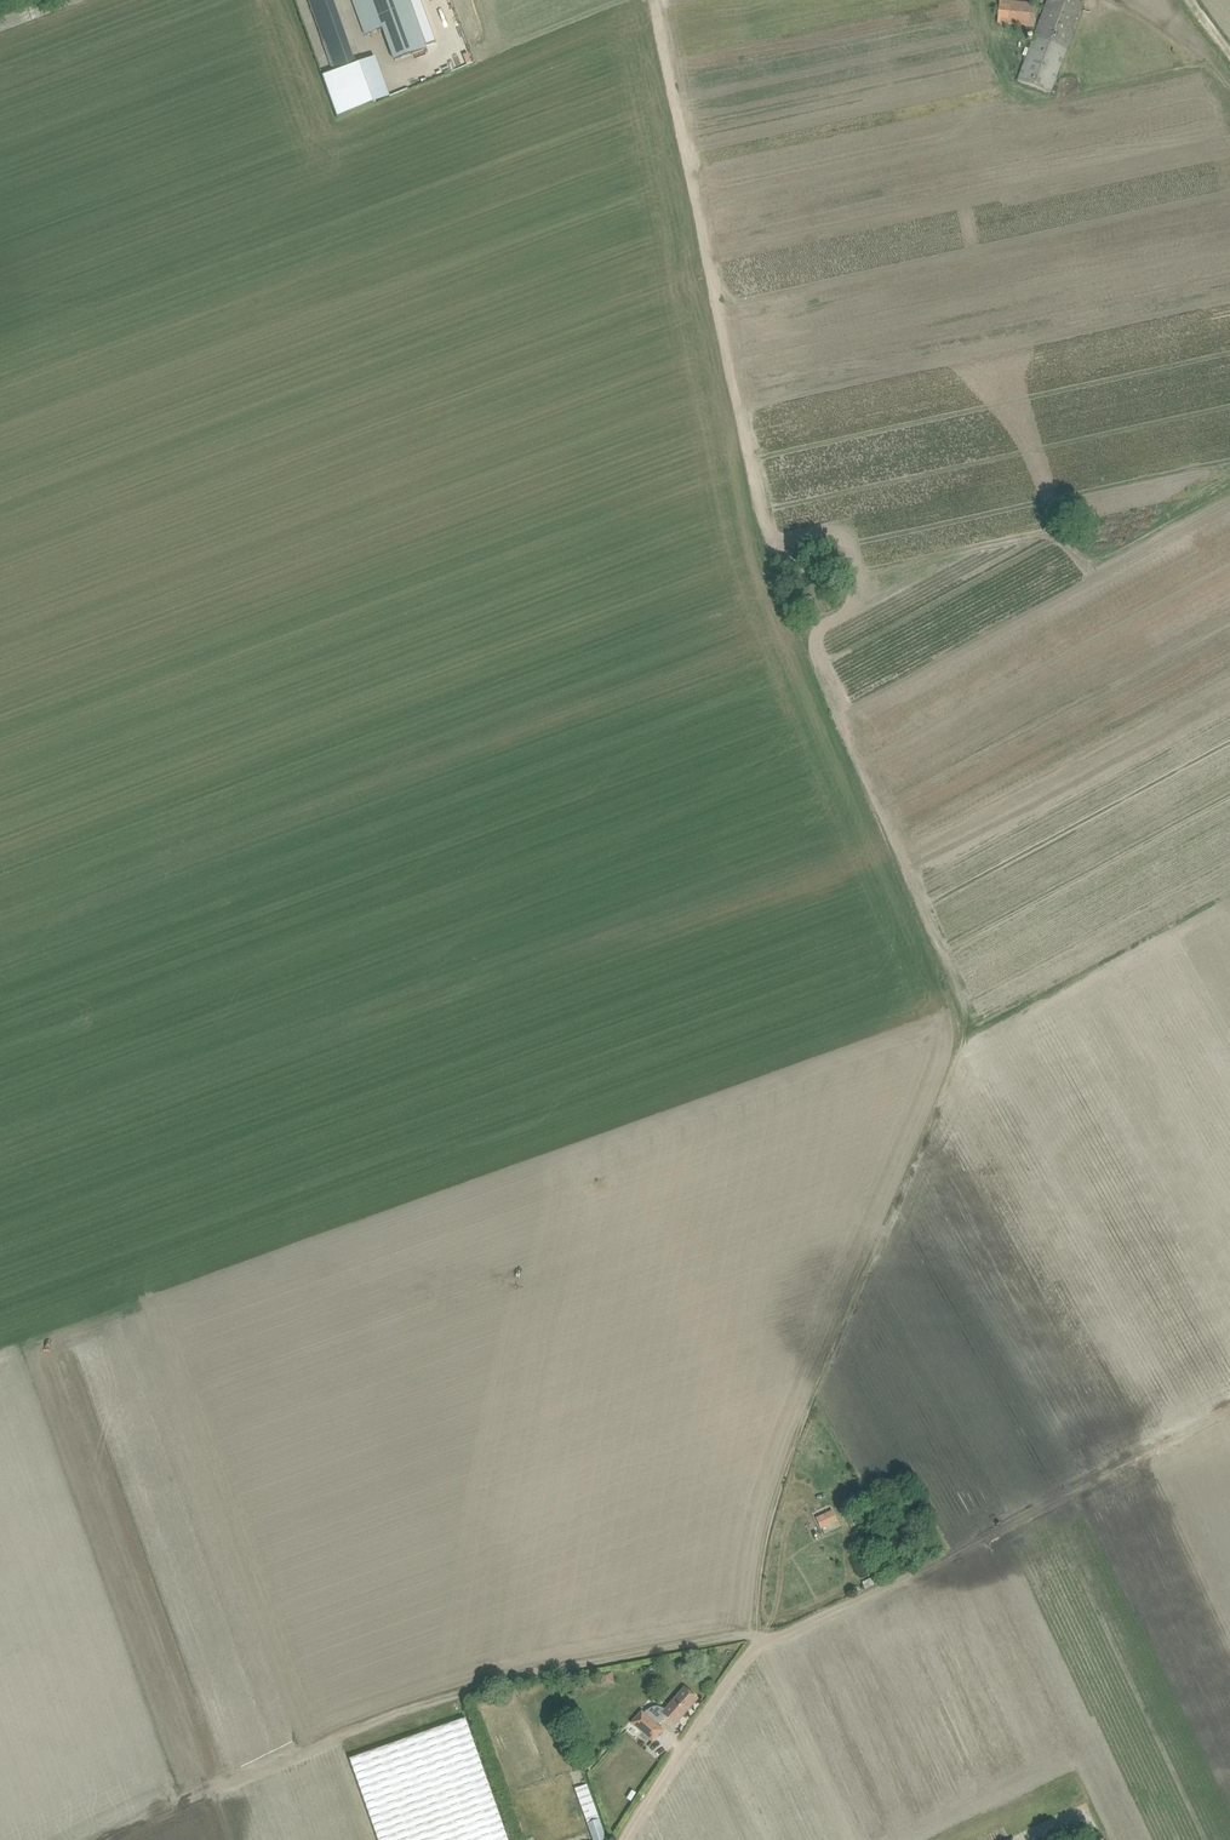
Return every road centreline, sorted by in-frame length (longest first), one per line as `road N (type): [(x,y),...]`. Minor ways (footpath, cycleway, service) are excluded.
road 1 (track): [(655,0),(753,475),(783,581),(962,1023),(959,1053),(785,1487),(767,1632)]
road 2 (track): [(107,1839),(325,1738),(511,1672),(767,1632)]
road 3 (track): [(767,1632),(916,1576),(1229,1409)]
road 4 (track): [(767,1632),(694,1723),(628,1839)]

